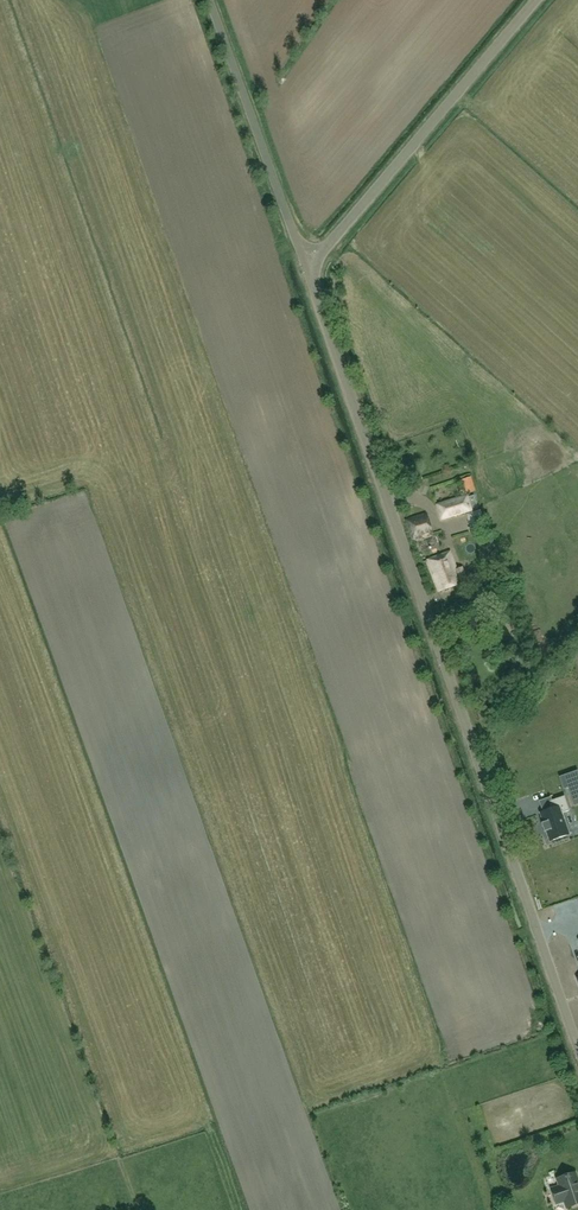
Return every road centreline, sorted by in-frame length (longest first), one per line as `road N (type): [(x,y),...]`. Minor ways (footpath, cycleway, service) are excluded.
road 1 (unclassified): [(577,1044),(307,265)]
road 2 (unclassified): [(307,265),(535,0)]
road 3 (unclassified): [(307,265),(210,0)]

